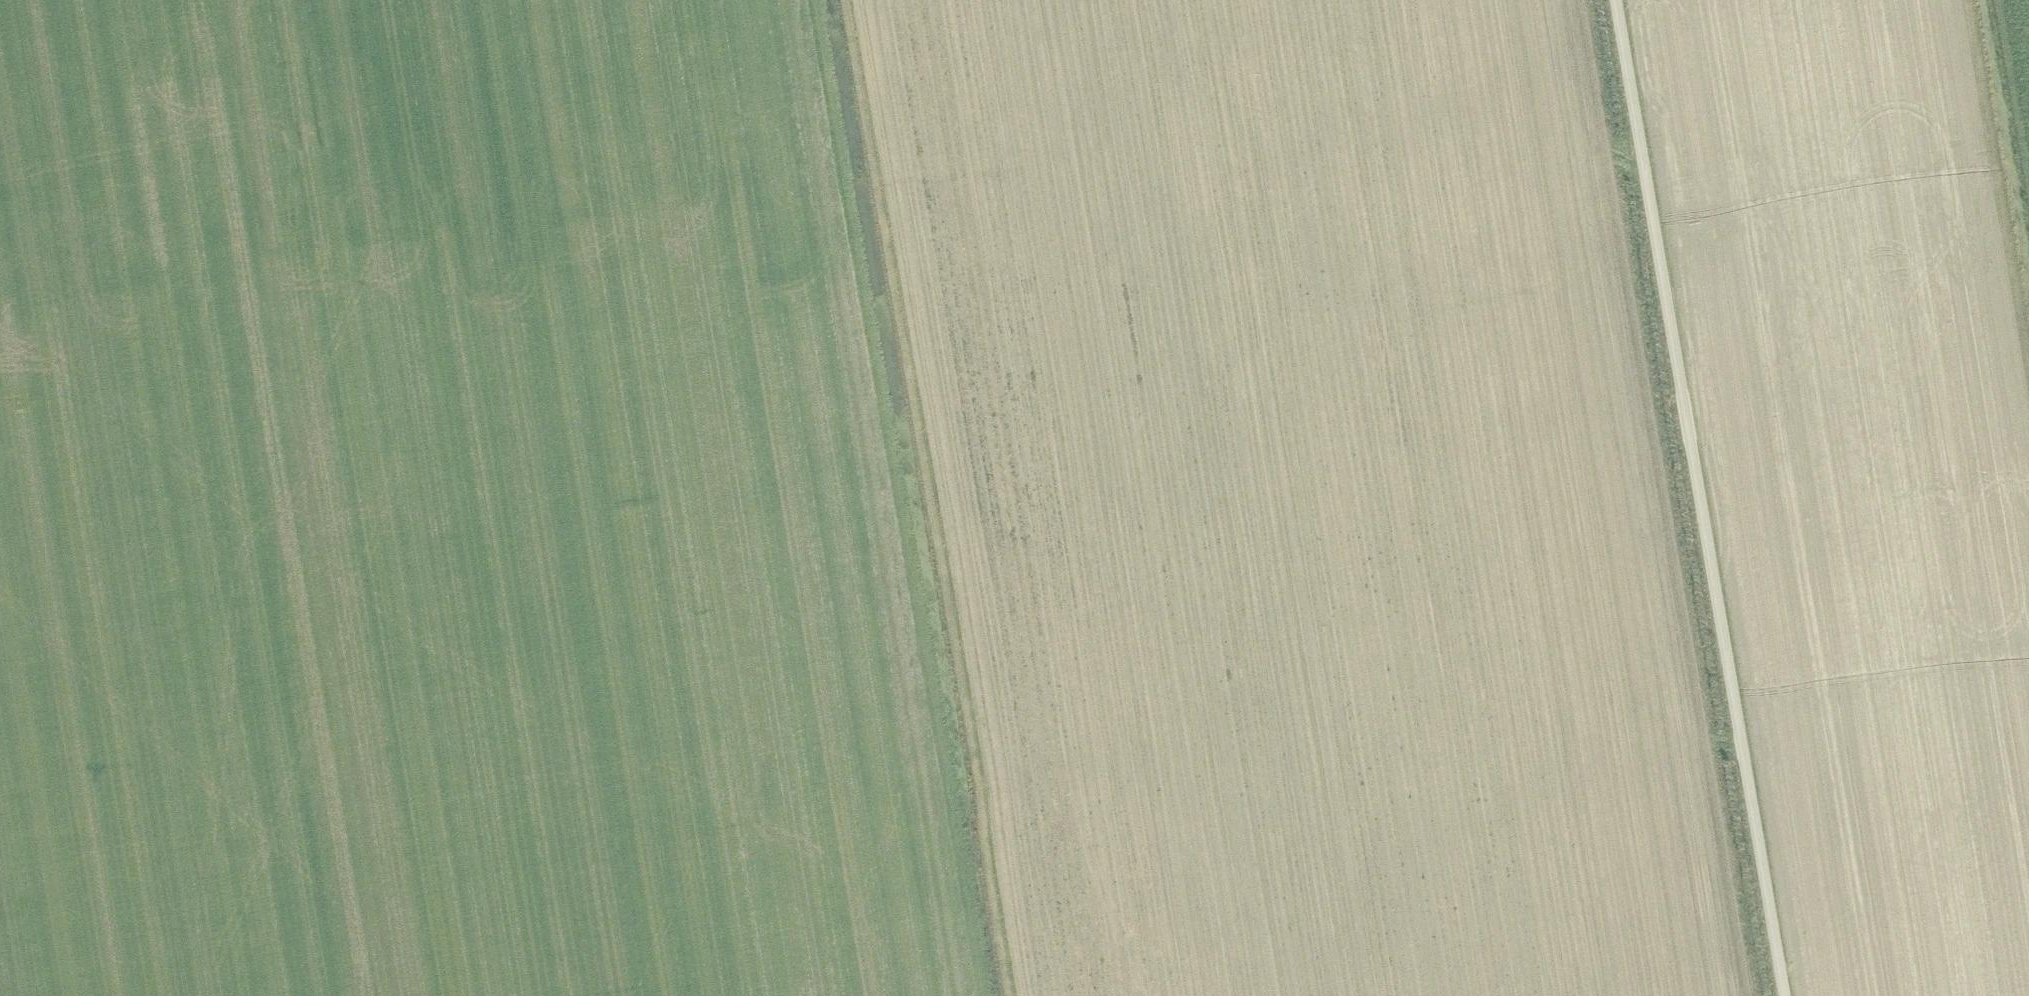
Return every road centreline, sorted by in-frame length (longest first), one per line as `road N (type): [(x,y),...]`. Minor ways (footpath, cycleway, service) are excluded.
road 1 (unclassified): [(1784,995),(1615,0)]

